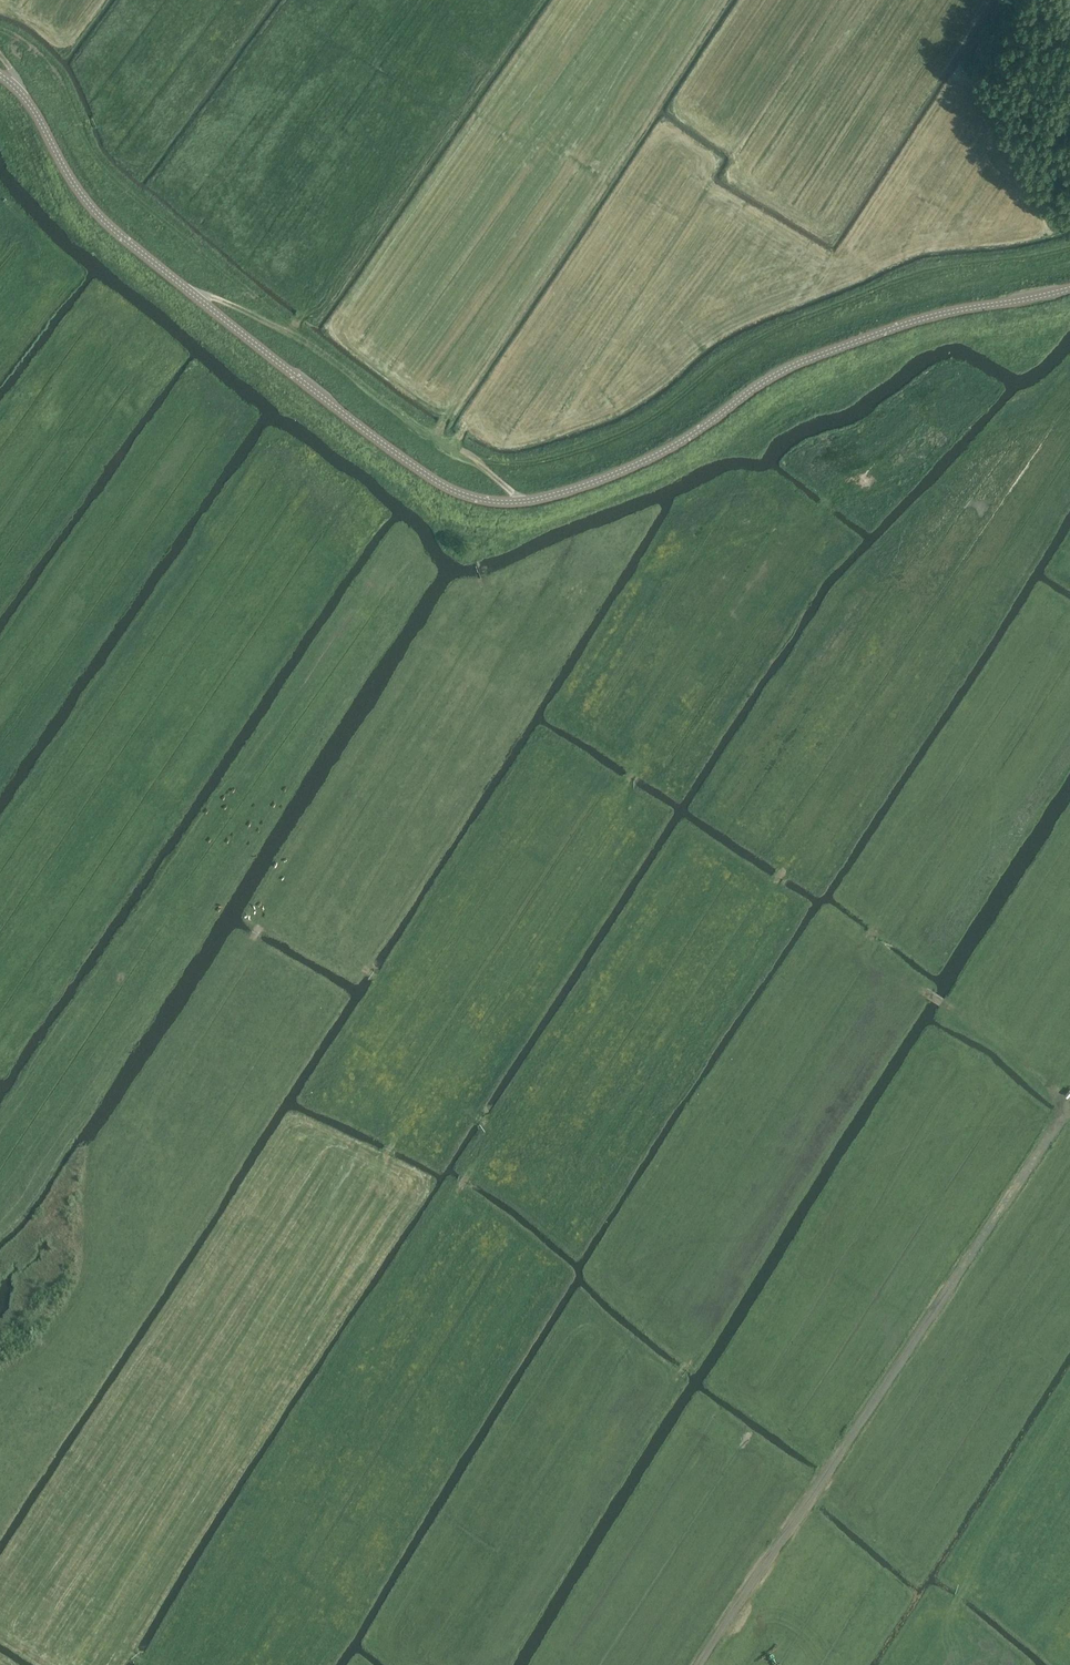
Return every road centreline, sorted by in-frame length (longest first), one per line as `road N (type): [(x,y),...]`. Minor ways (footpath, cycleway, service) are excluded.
road 1 (tertiary): [(1069,289),(938,314),(828,352),(771,377),(689,436),(612,476),(533,500),(487,501),(445,487),(385,446),(112,228),(74,184),(27,101),(0,75)]
road 2 (track): [(469,424),(455,446),(290,327)]
road 3 (track): [(0,31),(37,52),(62,82),(74,122),(105,117)]
road 4 (track): [(310,309),(282,328),(193,294)]

